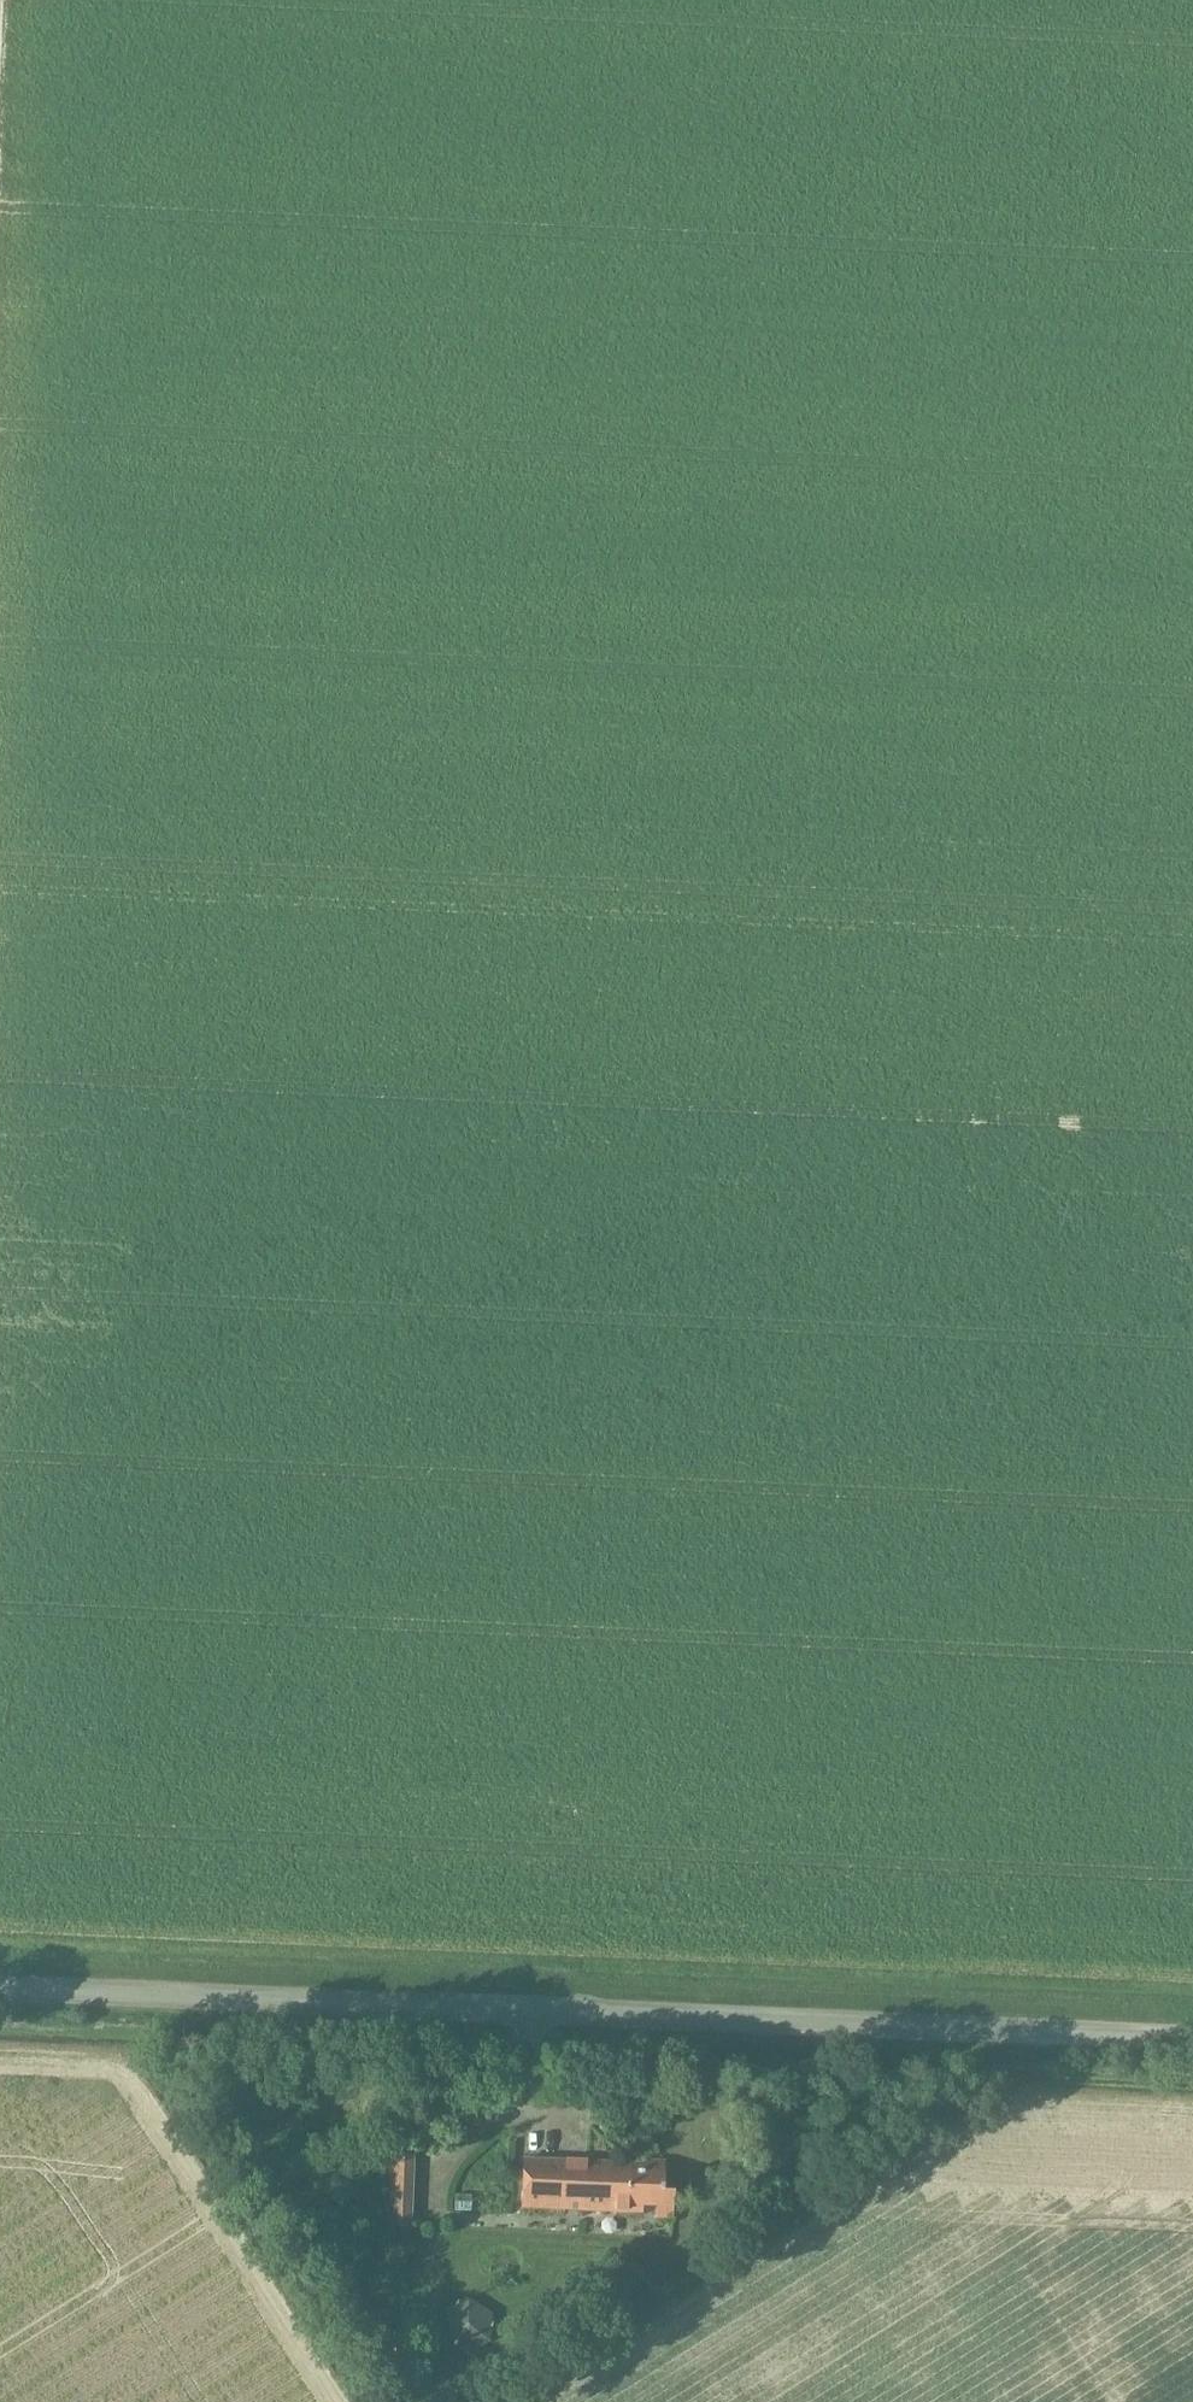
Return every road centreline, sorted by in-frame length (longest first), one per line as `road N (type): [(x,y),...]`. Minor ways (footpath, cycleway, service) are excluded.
road 1 (unclassified): [(1192,2039),(0,1990)]

